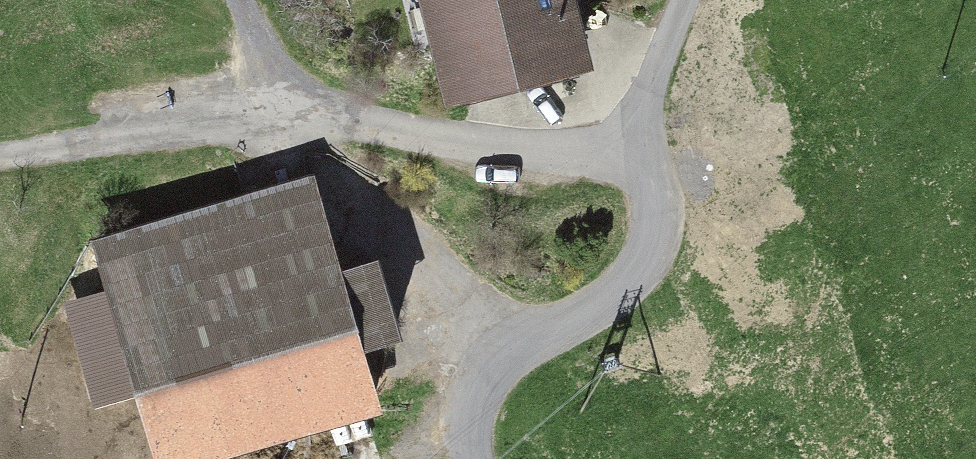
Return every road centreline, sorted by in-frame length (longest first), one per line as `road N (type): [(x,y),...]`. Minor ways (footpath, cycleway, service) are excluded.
road 1 (unclassified): [(687,0),(653,83),(643,133),(656,219),(649,262),(487,381),(472,409),(473,458)]
road 2 (track): [(299,101),(653,183)]
road 3 (track): [(0,148),(299,101)]

